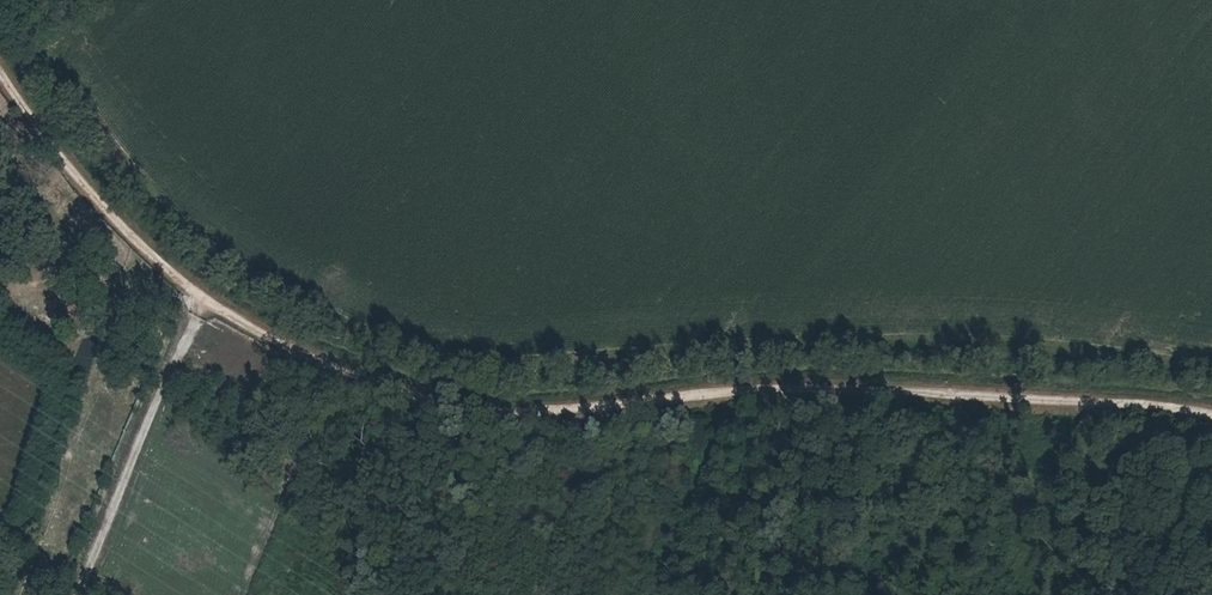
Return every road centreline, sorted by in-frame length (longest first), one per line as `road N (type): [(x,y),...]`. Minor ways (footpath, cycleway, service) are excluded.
road 1 (track): [(0,71),(62,155),(197,302),(365,386),(495,408),(946,394),(1211,422)]
road 2 (track): [(81,594),(197,302)]
road 3 (track): [(726,395),(717,451),(656,594)]

